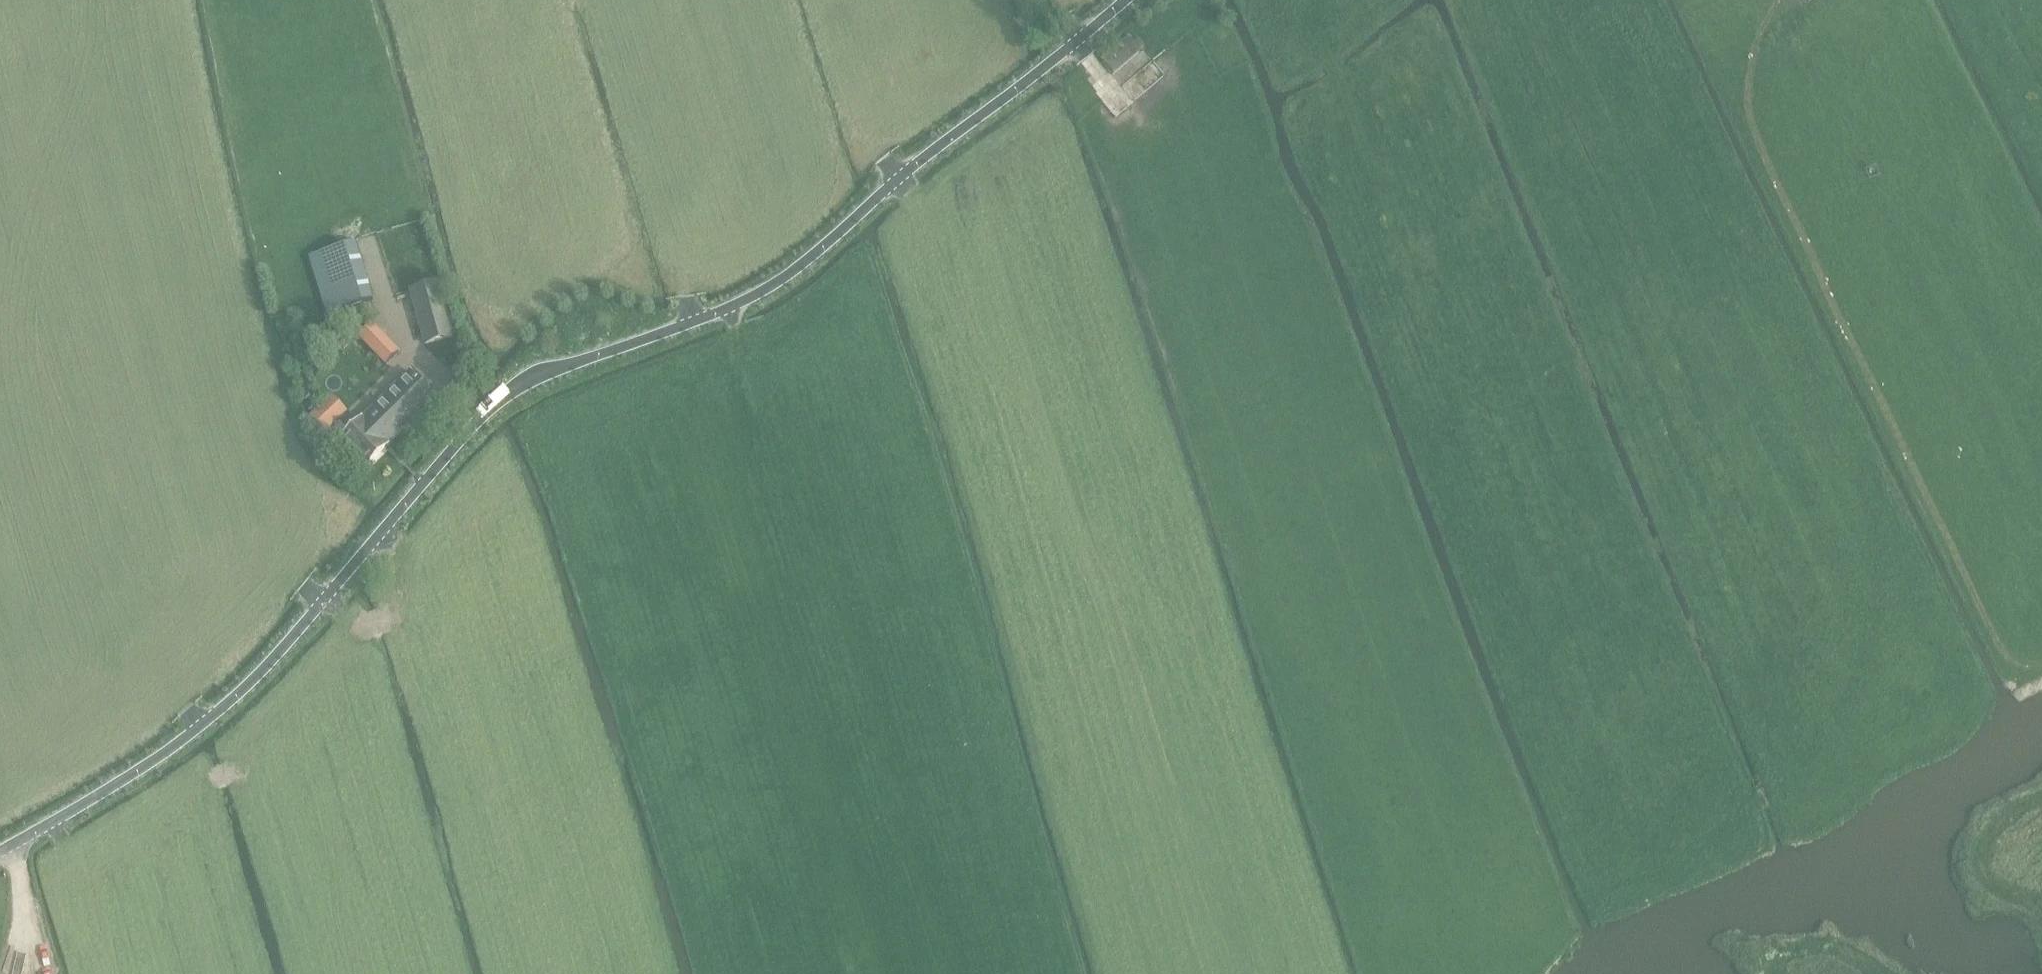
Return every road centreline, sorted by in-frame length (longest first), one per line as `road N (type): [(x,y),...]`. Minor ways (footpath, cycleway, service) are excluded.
road 1 (unclassified): [(0,853),(164,755),(216,714),(499,401),(533,380),(729,309),(789,276),(1127,0)]

